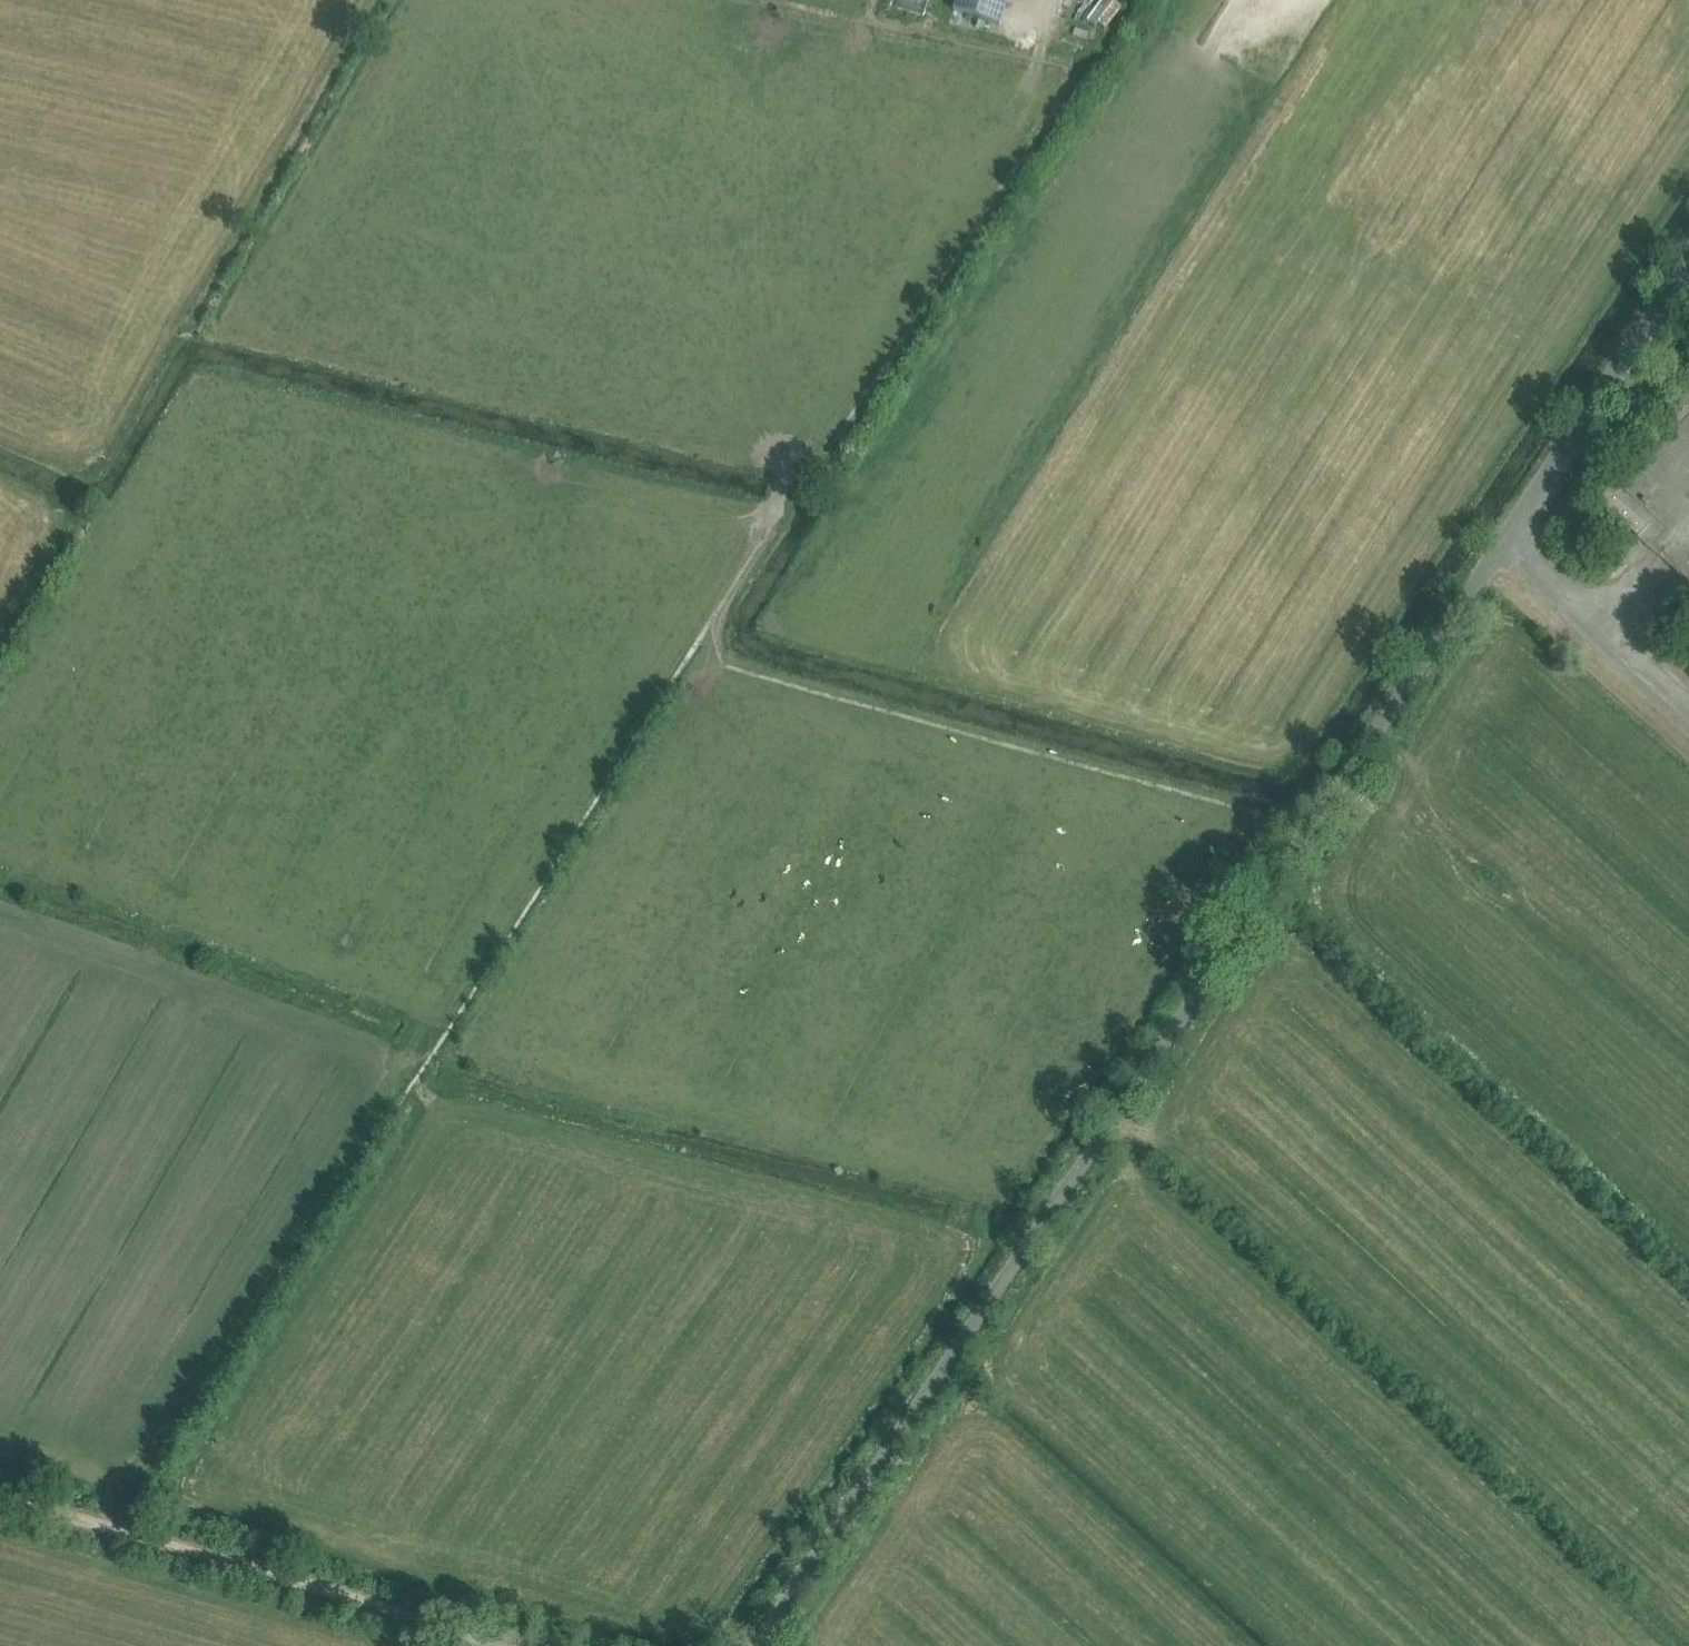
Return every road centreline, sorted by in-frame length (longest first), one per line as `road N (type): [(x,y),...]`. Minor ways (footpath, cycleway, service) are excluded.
road 1 (unclassified): [(756,1645),(1688,258)]
road 2 (track): [(489,1645),(471,1634),(0,1501)]

